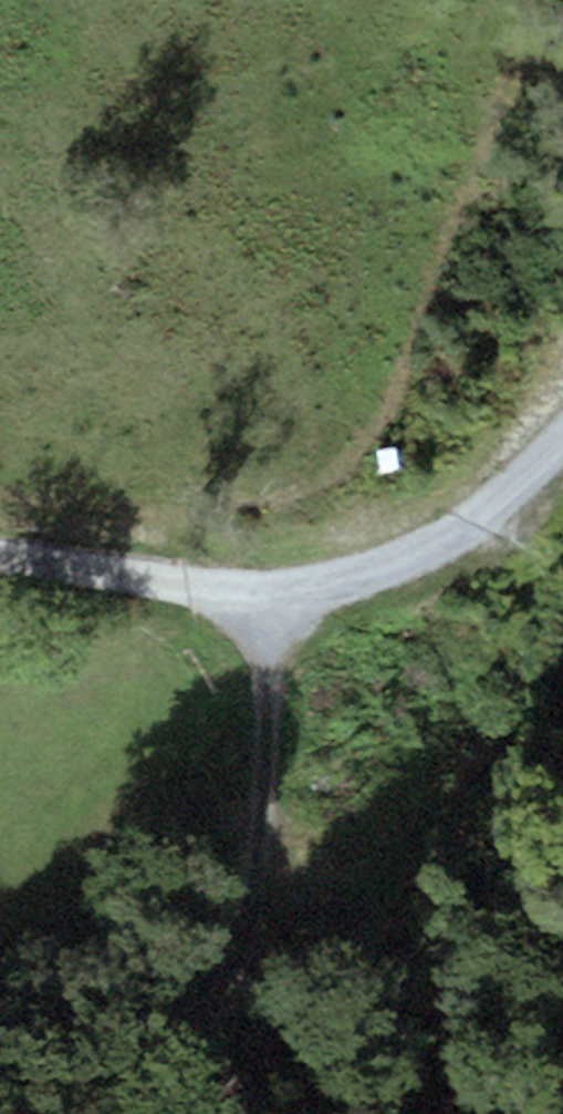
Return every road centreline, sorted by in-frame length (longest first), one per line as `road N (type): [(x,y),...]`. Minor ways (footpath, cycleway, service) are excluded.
road 1 (track): [(562,399),(282,583),(0,524)]
road 2 (track): [(282,583),(258,917),(181,1113)]

